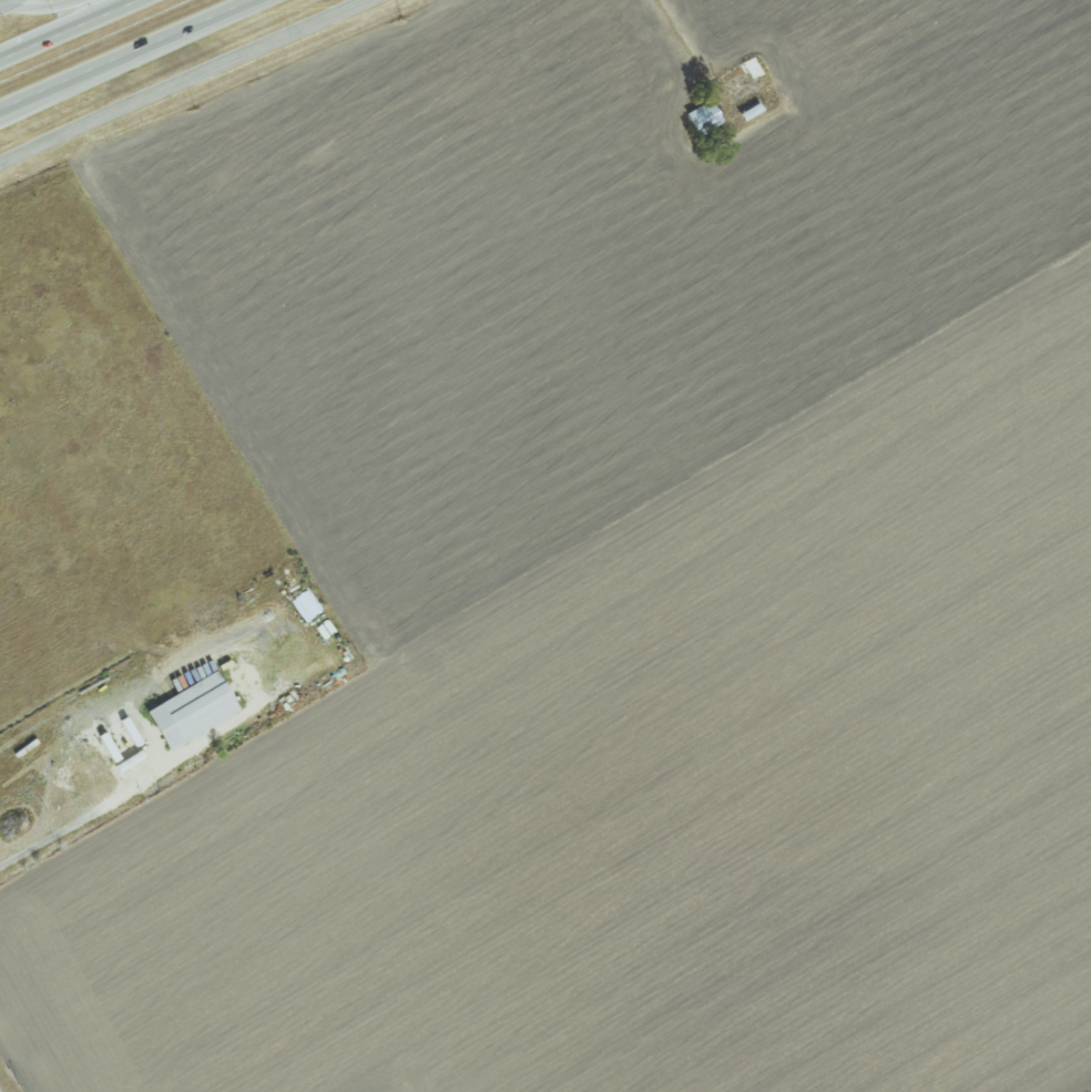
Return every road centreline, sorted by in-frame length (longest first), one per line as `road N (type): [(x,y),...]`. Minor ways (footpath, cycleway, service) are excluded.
road 1 (tertiary): [(0,168),(373,0)]
road 2 (motorway): [(0,112),(258,0)]
road 3 (motorway): [(139,0),(0,60)]

